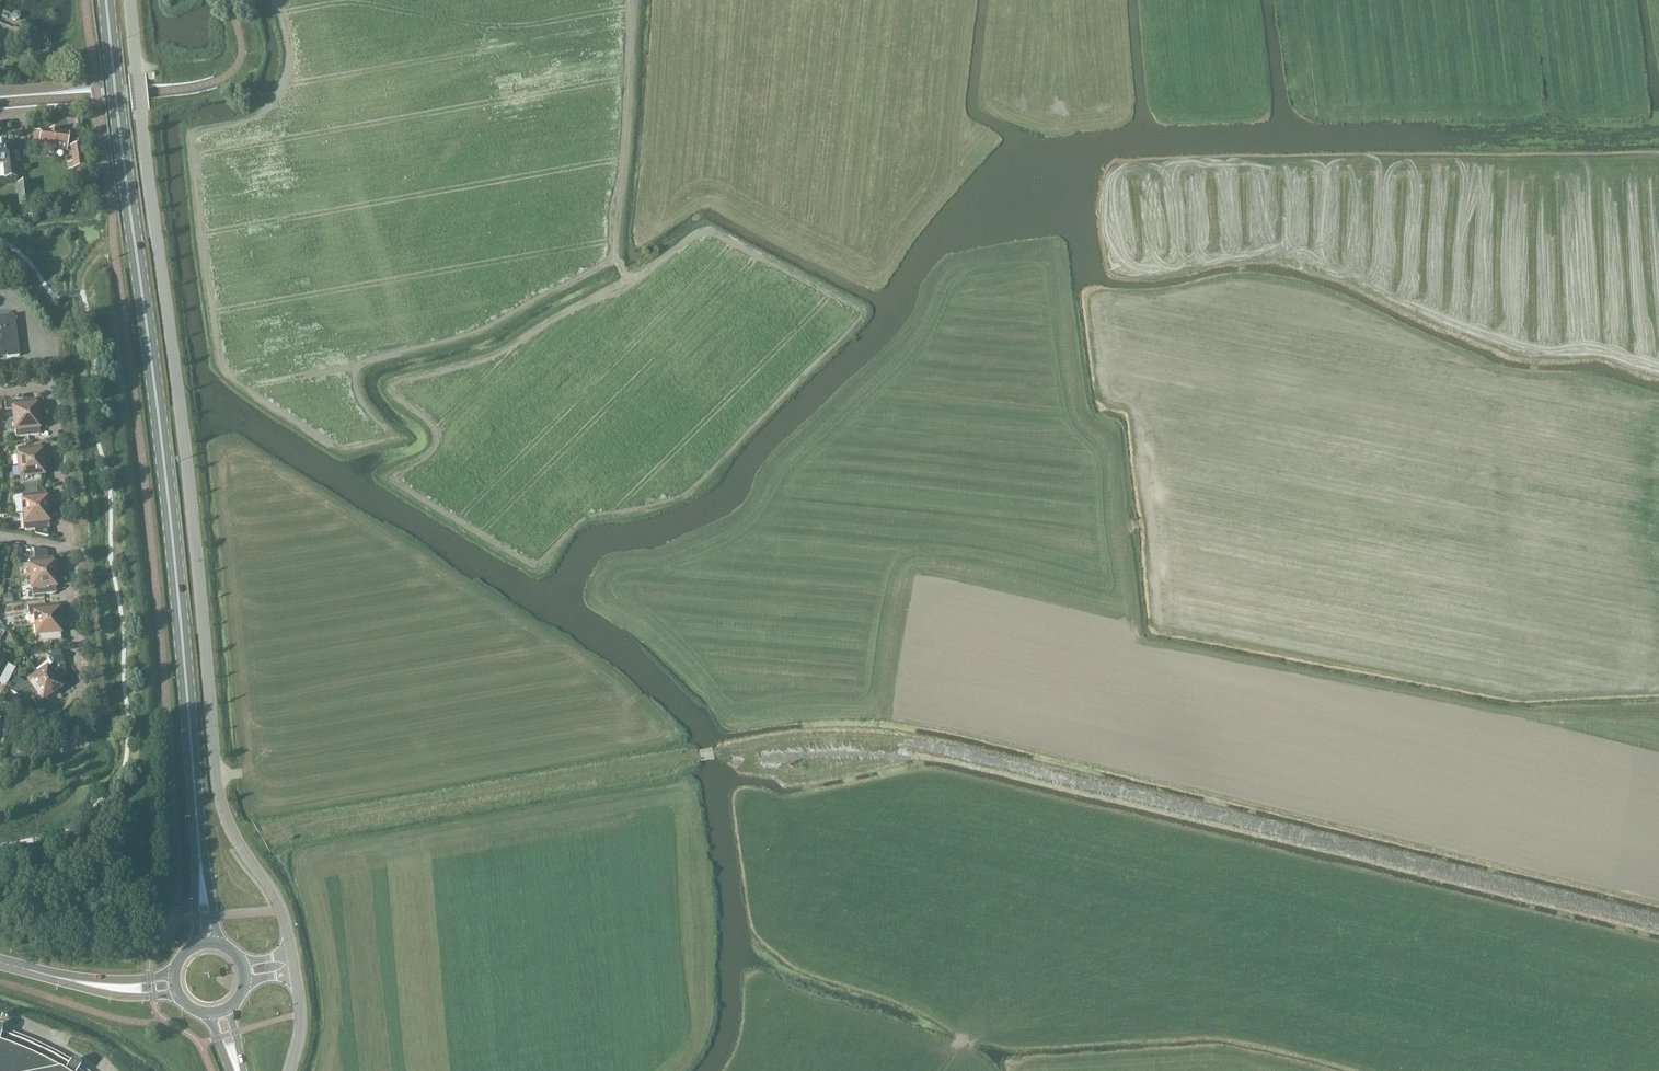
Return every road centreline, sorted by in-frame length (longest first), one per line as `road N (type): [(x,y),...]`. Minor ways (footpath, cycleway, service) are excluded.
road 1 (unclassified): [(293,955),(280,903),(218,798),(129,0)]
road 2 (primary): [(194,781),(167,493),(106,0)]
road 3 (residential): [(0,707),(59,734),(86,715),(68,552)]
road 4 (residential): [(68,552),(54,385),(0,390)]
road 5 (primary): [(194,781),(195,945)]
road 6 (primary): [(216,943),(194,781)]
road 7 (secondary): [(34,972),(115,996),(177,995)]
road 8 (secondary): [(173,977),(34,972)]

